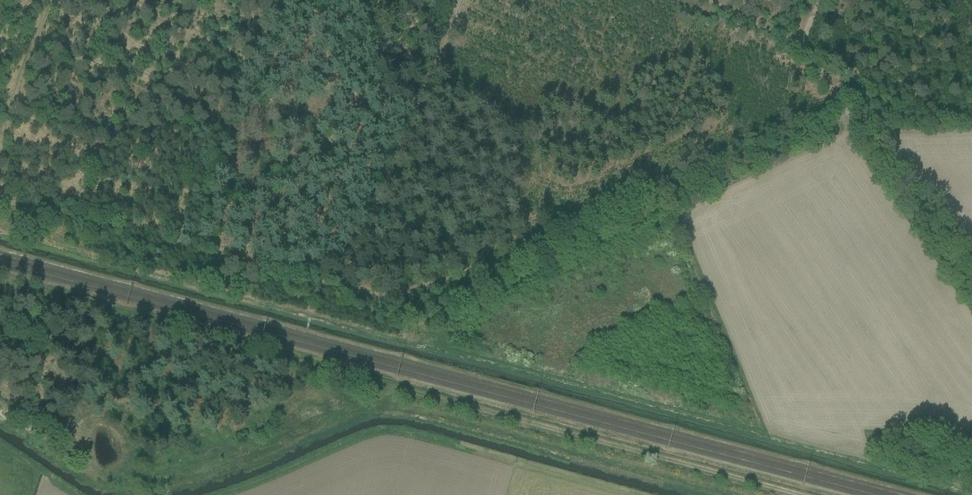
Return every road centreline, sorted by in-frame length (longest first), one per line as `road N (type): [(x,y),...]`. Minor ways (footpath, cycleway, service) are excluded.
road 1 (track): [(459,0),(342,281),(391,298),(851,109)]
road 2 (track): [(0,189),(342,281)]
road 3 (track): [(717,0),(803,41),(837,89)]

